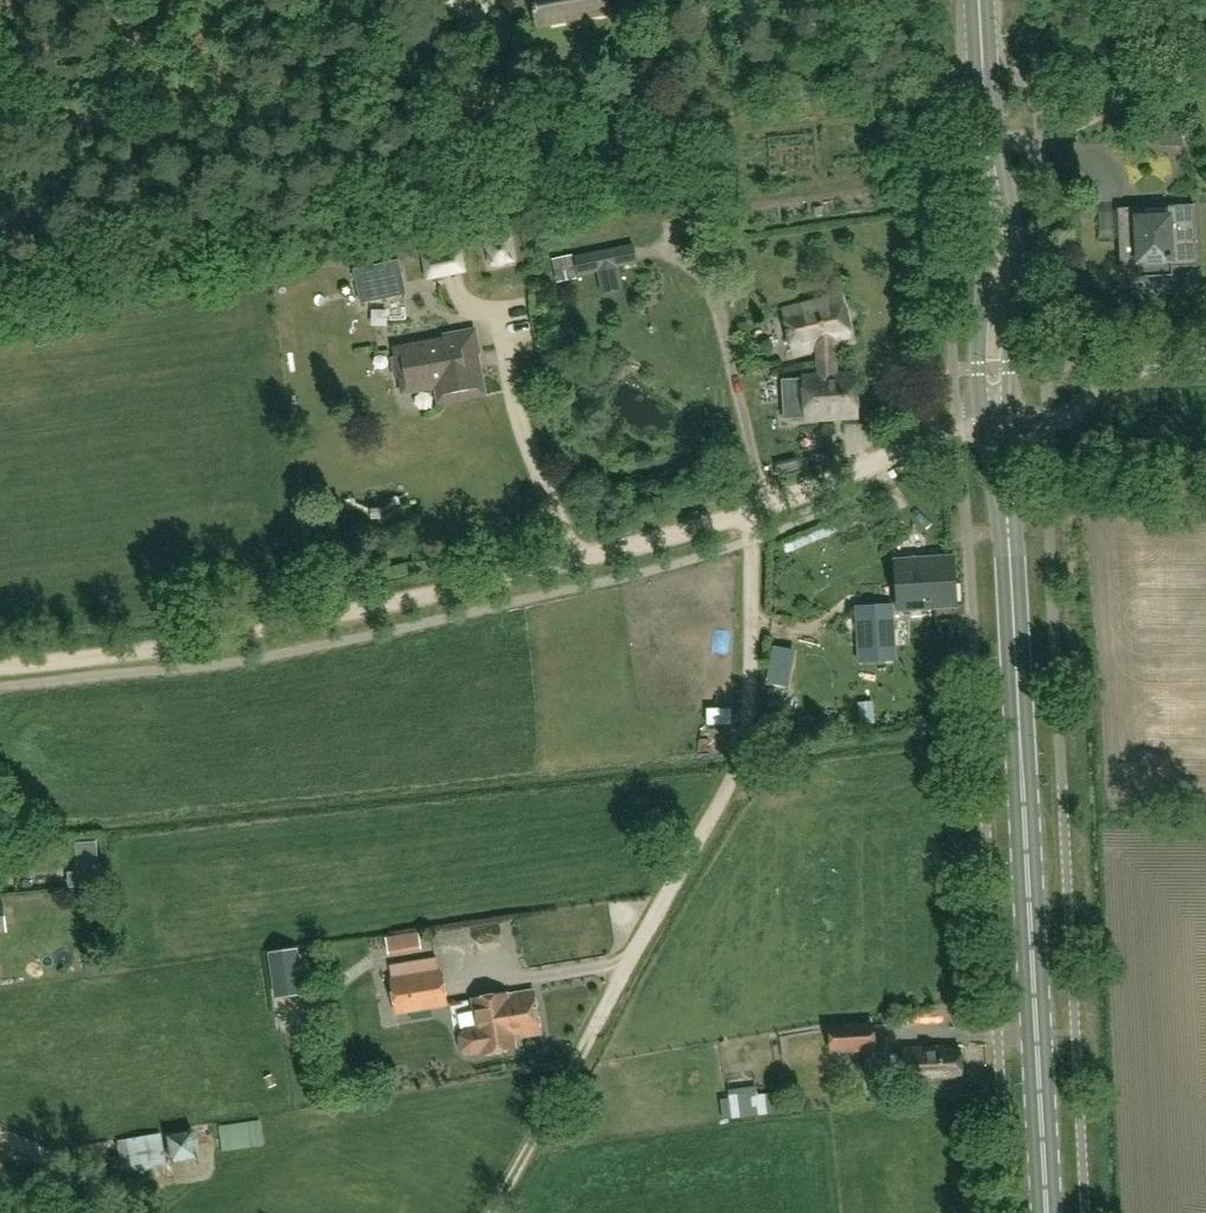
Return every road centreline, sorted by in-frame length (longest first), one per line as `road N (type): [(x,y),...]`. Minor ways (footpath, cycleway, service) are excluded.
road 1 (track): [(927,440),(745,513),(586,557),(235,637),(0,666)]
road 2 (primary): [(1045,1212),(999,426)]
road 3 (track): [(745,513),(755,738),(503,1212)]
road 4 (primary): [(999,426),(1001,276),(978,0)]
road 5 (unclassified): [(1205,360),(1125,371),(1067,417),(999,426)]
road 6 (track): [(126,1212),(52,1157),(0,1132)]

